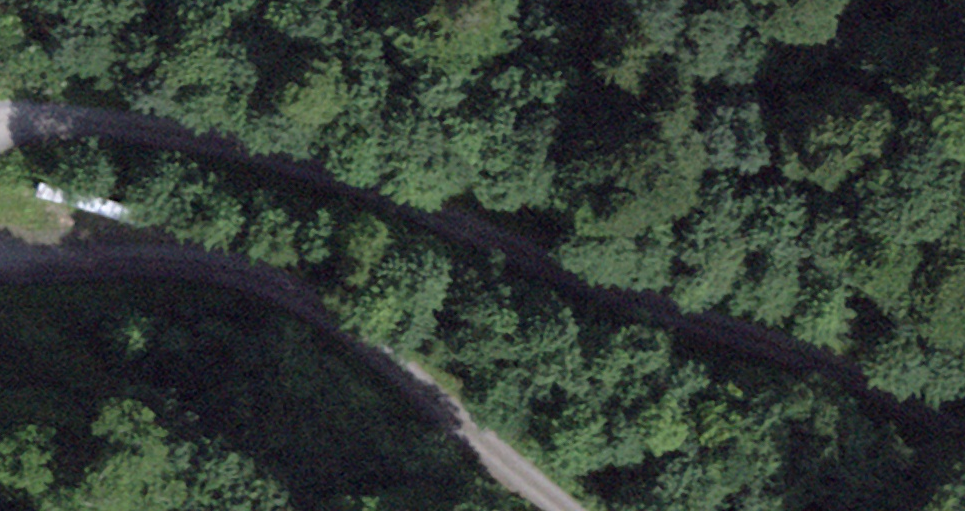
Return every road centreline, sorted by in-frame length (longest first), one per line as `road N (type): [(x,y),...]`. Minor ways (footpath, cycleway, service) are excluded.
road 1 (track): [(0,132),(59,122),(173,124),(264,144),(690,311),(844,360),(964,418)]
road 2 (track): [(579,510),(363,333),(274,280),(234,263),(182,255),(0,251)]

